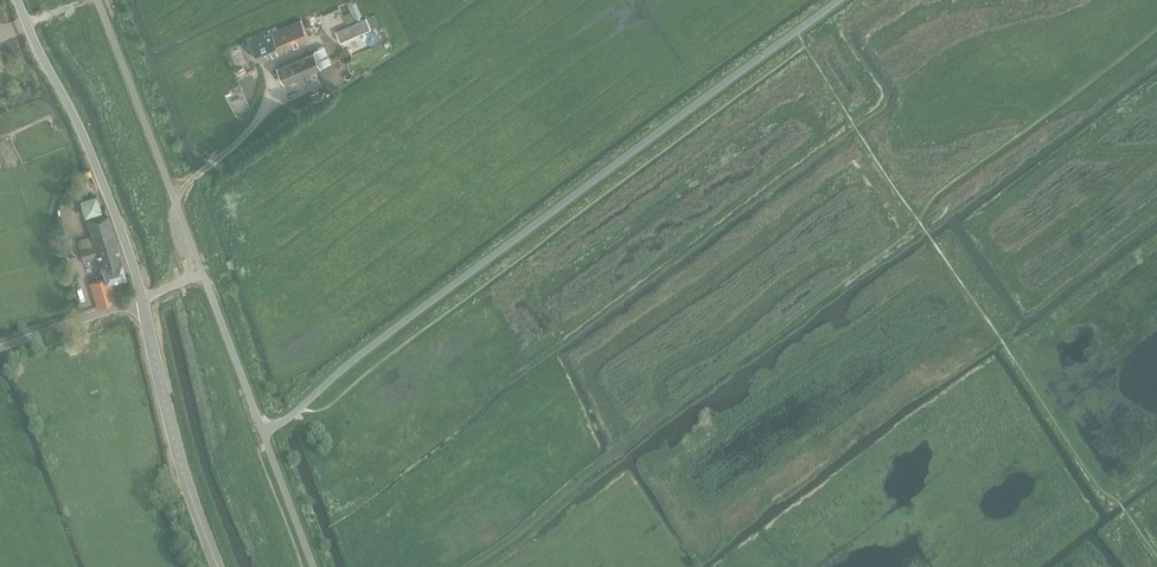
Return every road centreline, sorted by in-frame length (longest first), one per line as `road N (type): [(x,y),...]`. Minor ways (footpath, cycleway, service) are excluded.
road 1 (unclassified): [(142,300),(83,135),(17,0)]
road 2 (unclassified): [(218,566),(183,472),(142,300)]
road 3 (unclassified): [(0,349),(142,300)]

